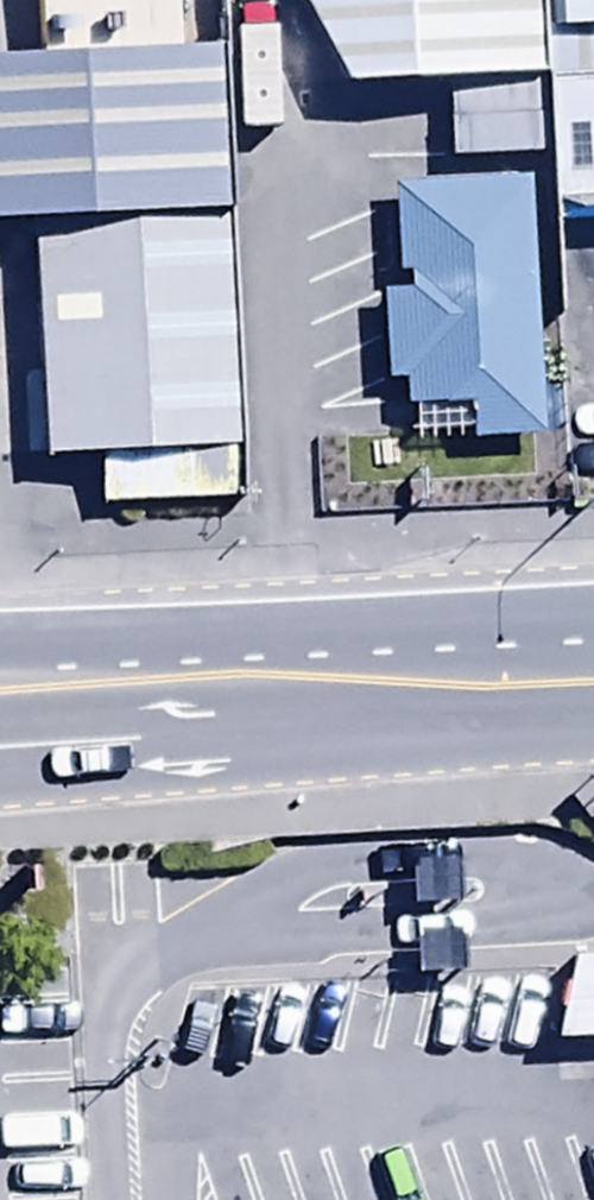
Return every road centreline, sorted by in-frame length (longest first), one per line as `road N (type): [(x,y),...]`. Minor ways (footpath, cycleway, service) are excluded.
road 1 (trunk): [(593,715),(0,751)]
road 2 (trunk): [(0,645),(593,615)]

